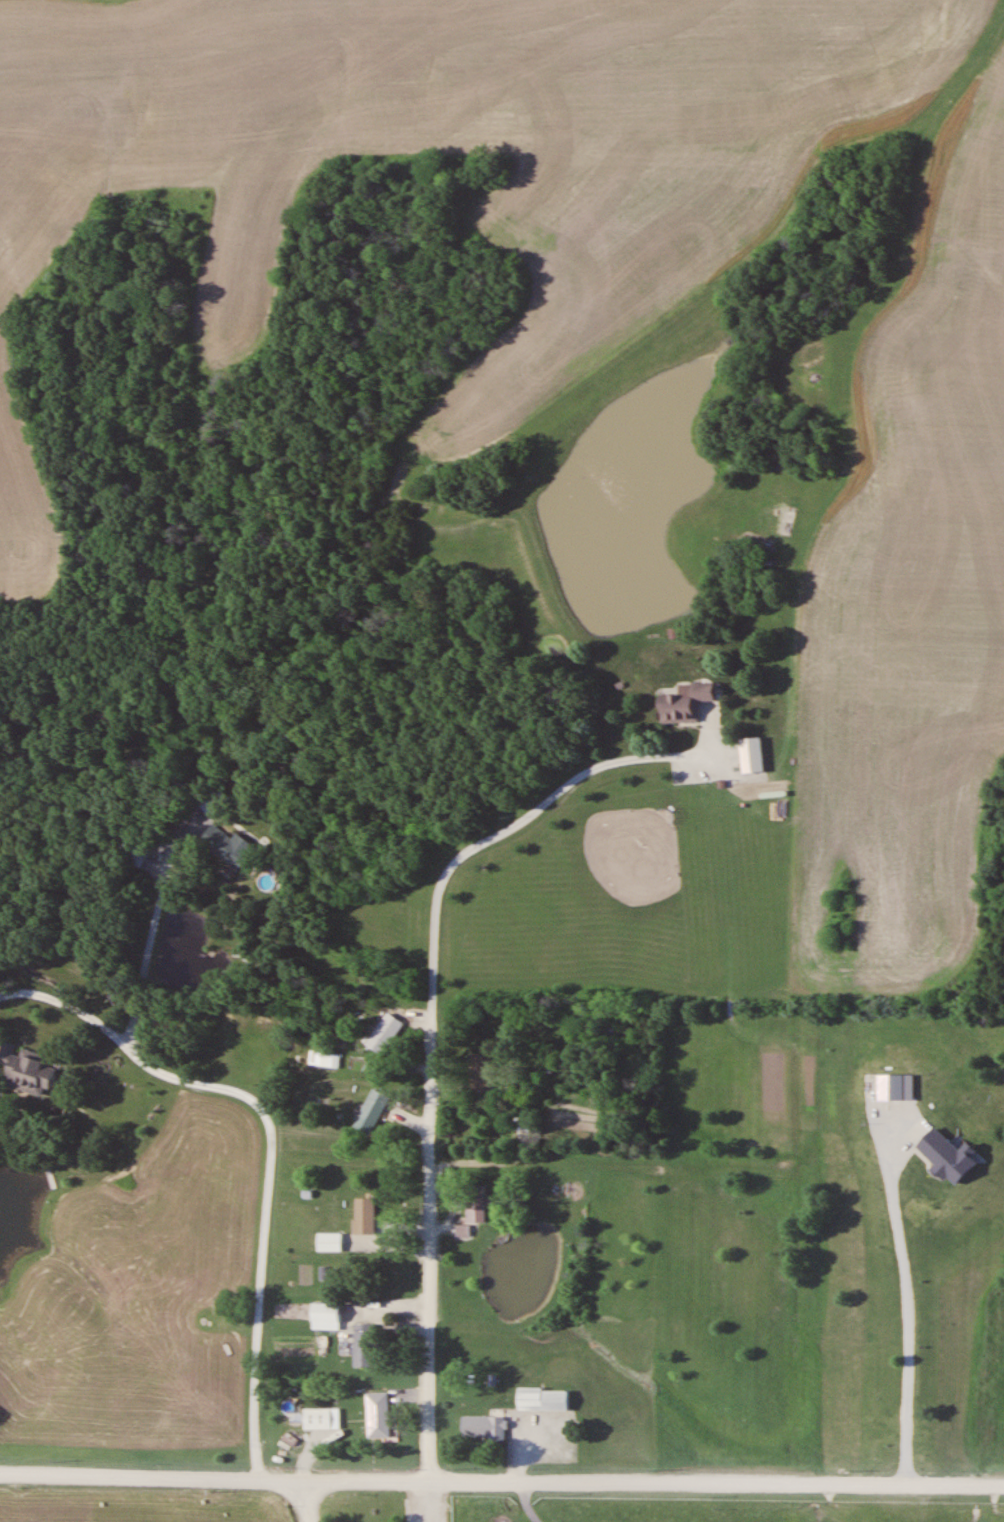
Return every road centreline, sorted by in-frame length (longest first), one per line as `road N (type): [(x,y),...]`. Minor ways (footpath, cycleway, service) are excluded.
road 1 (residential): [(0,1475),(1003,1486)]
road 2 (residential): [(429,1481),(421,1179),(436,911),(448,863)]
road 3 (residential): [(421,1179),(593,1191)]

